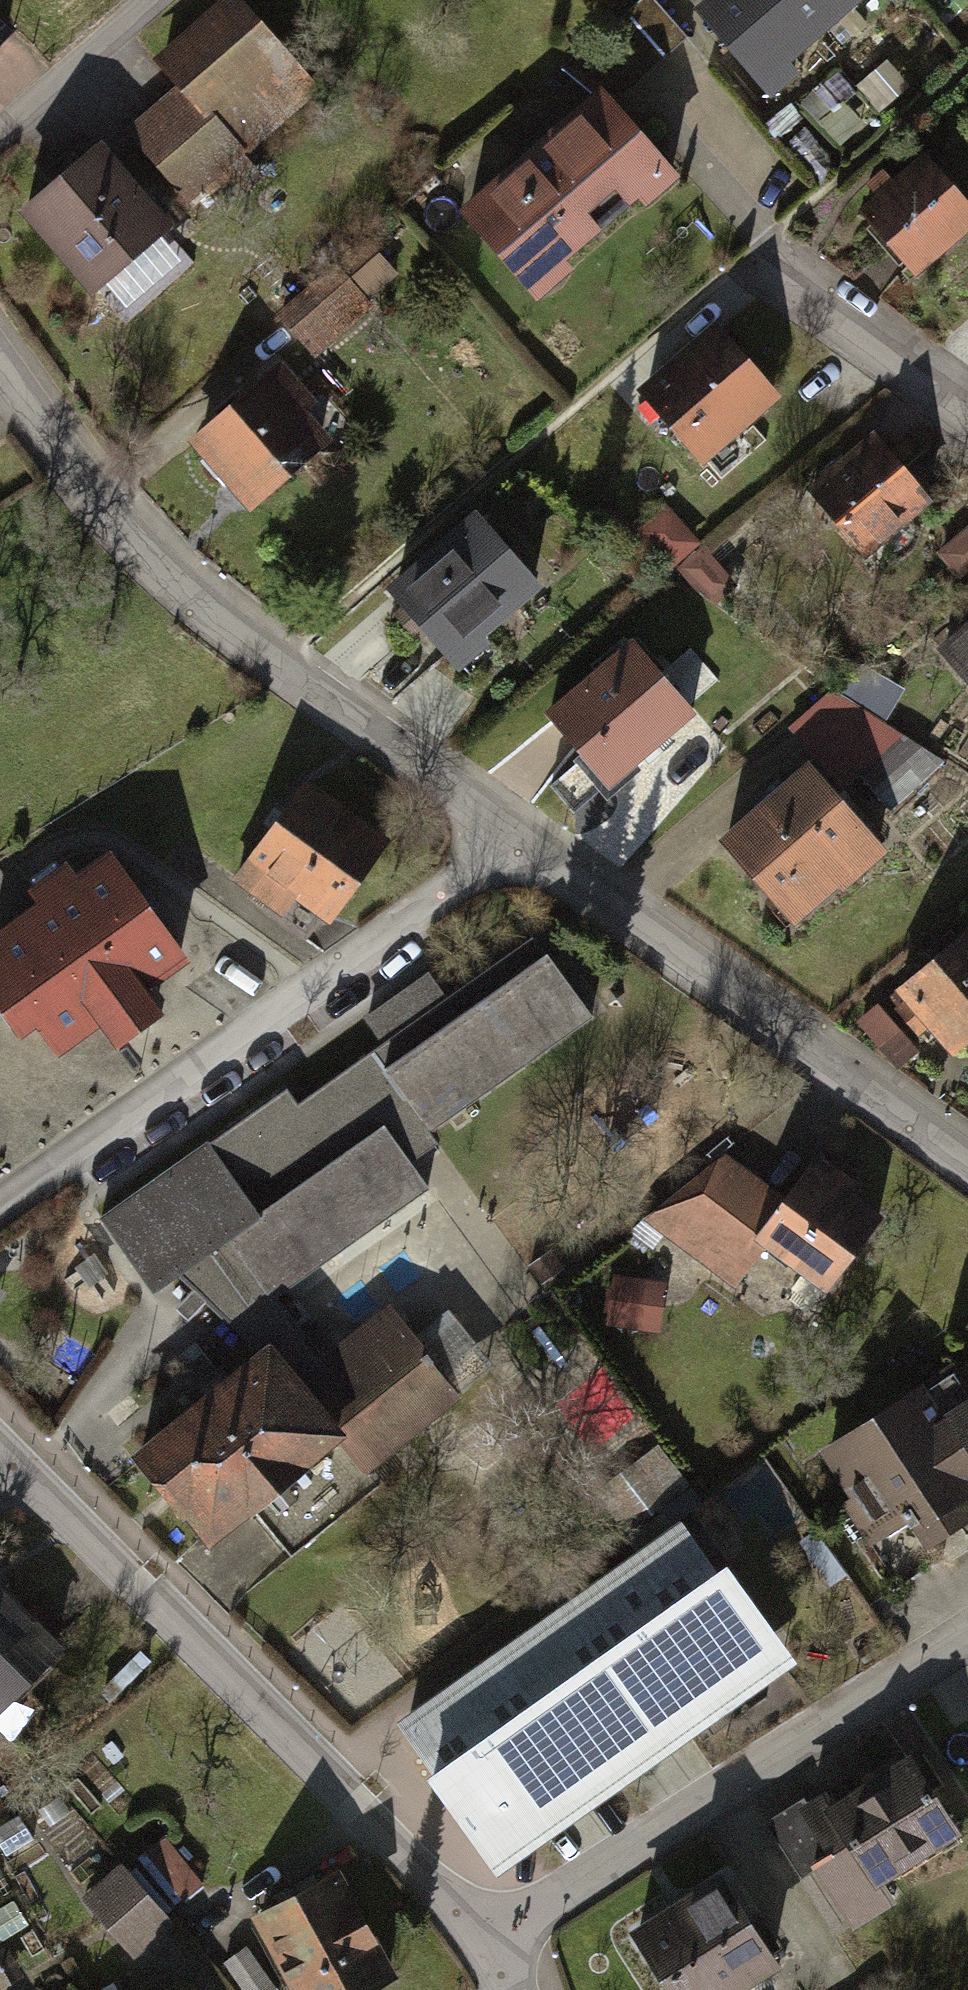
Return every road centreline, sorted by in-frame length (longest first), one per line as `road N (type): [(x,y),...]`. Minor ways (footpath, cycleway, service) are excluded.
road 1 (residential): [(0,360),(119,523),(297,666),(538,832)]
road 2 (residential): [(501,1908),(12,1420)]
road 3 (residential): [(0,1208),(538,832)]
road 4 (residential): [(501,1908),(967,1610)]
road 5 (residential): [(538,832),(967,1153)]
road 6 (residential): [(967,405),(779,284)]
road 7 (residential): [(151,0),(0,131)]

